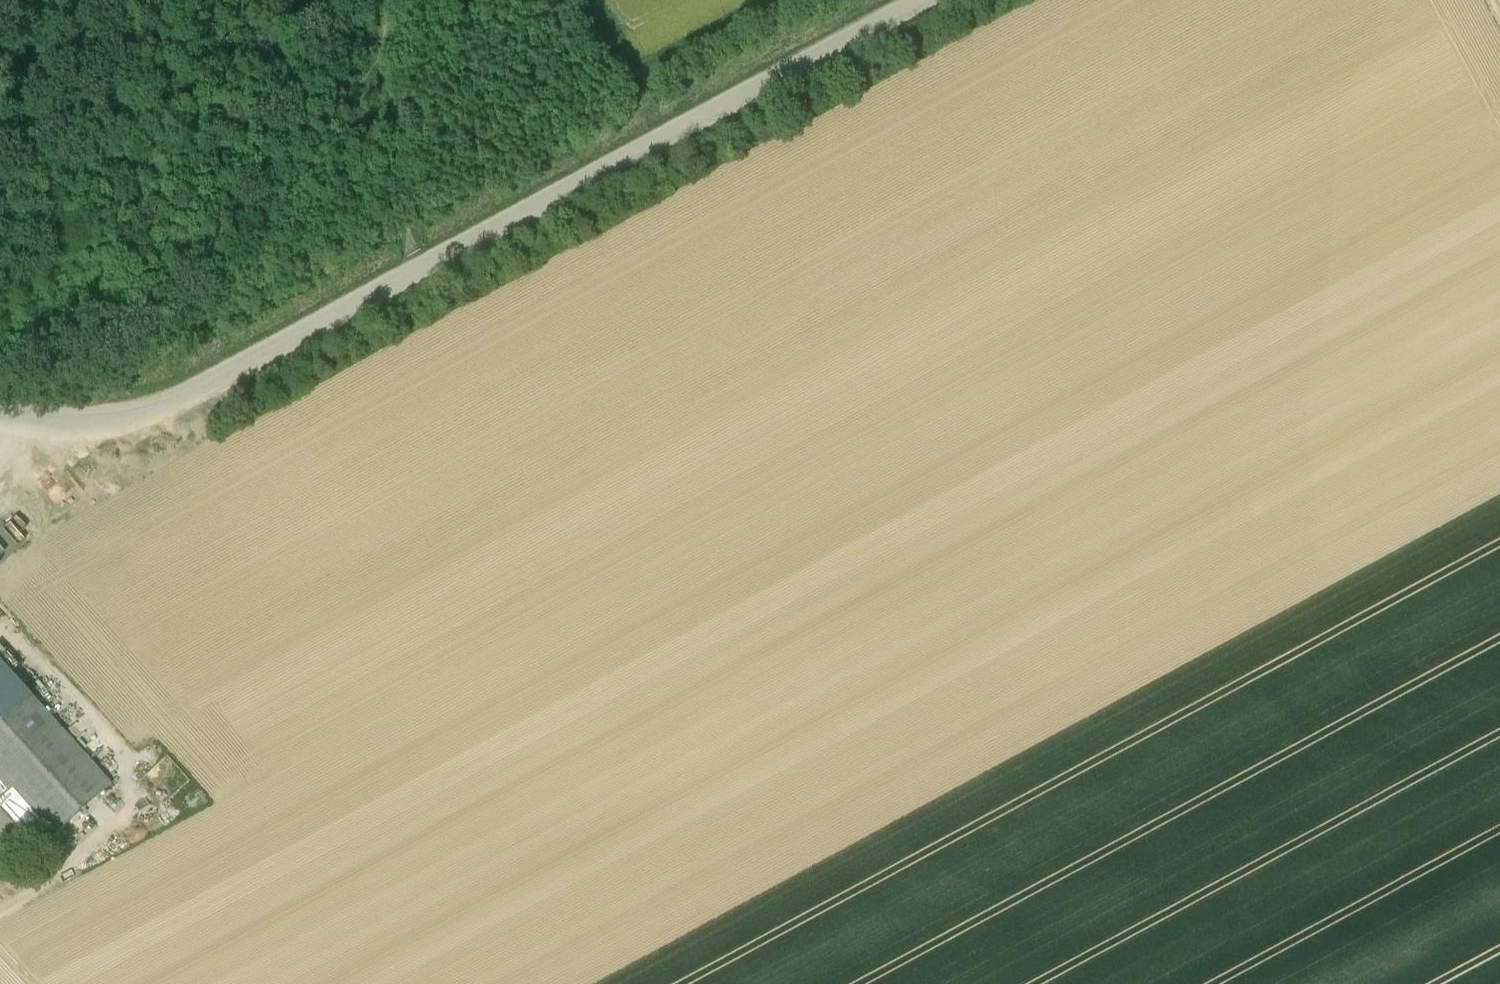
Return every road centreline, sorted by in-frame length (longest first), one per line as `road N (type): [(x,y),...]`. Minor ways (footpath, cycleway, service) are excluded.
road 1 (track): [(921,0),(189,396),(109,422),(0,415)]
road 2 (track): [(421,268),(391,131)]

